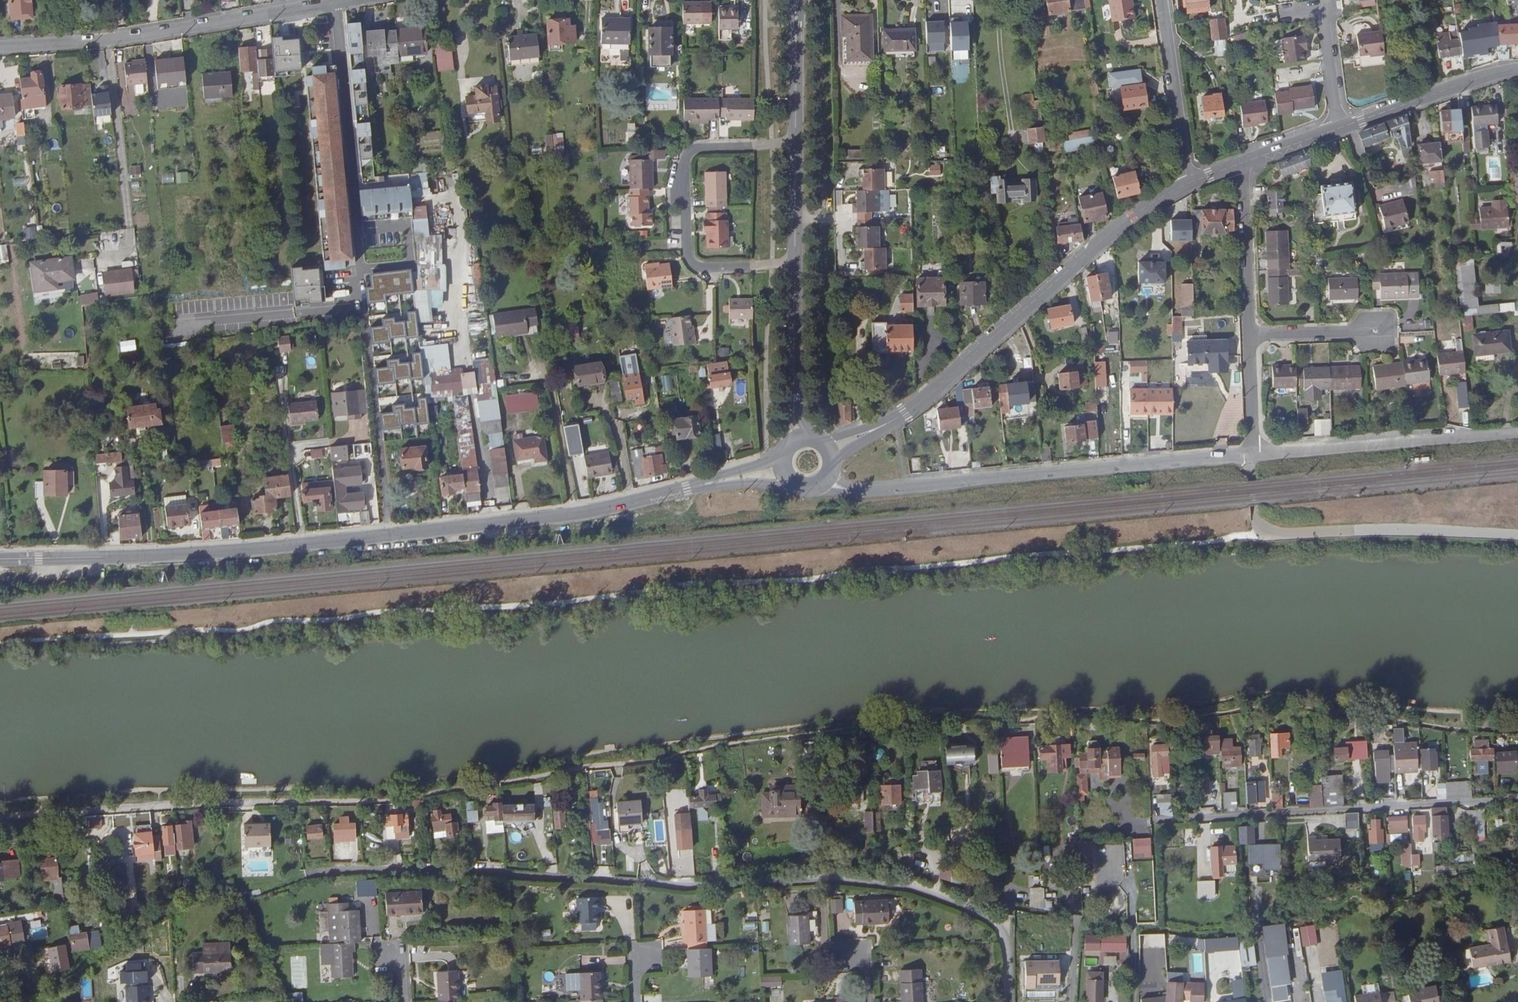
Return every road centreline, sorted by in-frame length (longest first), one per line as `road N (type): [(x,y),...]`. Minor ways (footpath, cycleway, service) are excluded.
road 1 (residential): [(1008,1001),(1007,945),(996,926),(892,886),(700,887),(326,868)]
road 2 (tertiary): [(0,559),(244,550),(568,514),(696,485)]
road 3 (unclassified): [(793,408),(796,0)]
road 4 (residential): [(847,489),(1252,454)]
road 5 (tertiary): [(879,427),(952,376),(1130,217),(1187,184)]
road 6 (residential): [(0,45),(109,37),(346,0)]
road 7 (residential): [(1198,814),(1517,797)]
road 8 (residential): [(1252,454),(1517,432)]
road 9 (unclassified): [(1263,533),(1517,533)]
road 10 (tertiary): [(1338,128),(1517,69)]
road 11 (residential): [(1161,0),(1187,184)]
road 12 (residential): [(1249,334),(1243,162)]
road 13 (residential): [(1338,128),(1322,10),(1283,14)]

